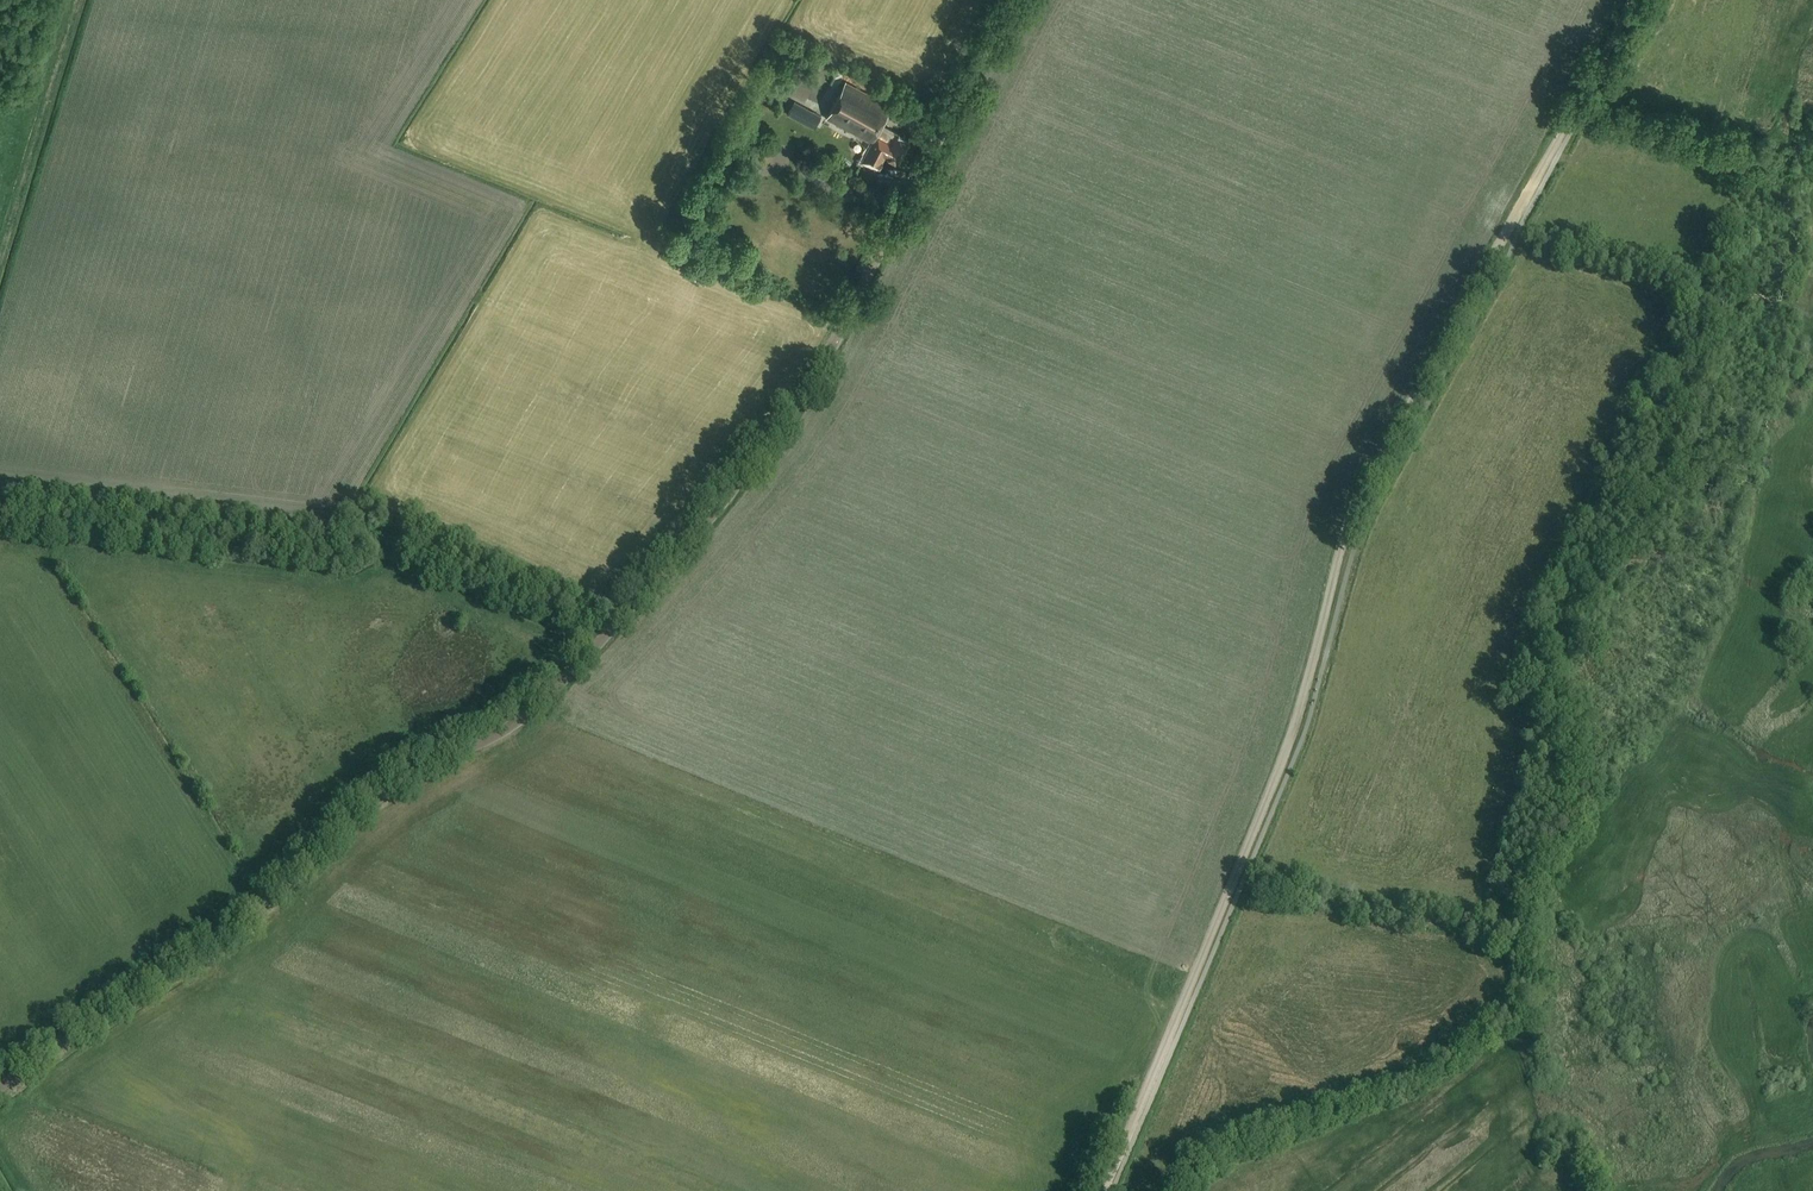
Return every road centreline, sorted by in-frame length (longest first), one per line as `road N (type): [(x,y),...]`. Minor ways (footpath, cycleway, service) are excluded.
road 1 (tertiary): [(1013,0),(823,365),(743,478),(592,651),(528,715),(408,778),(215,946),(0,1088)]
road 2 (track): [(1103,1190),(1288,742),(1358,495),(1632,0)]
road 3 (track): [(82,0),(0,268)]

